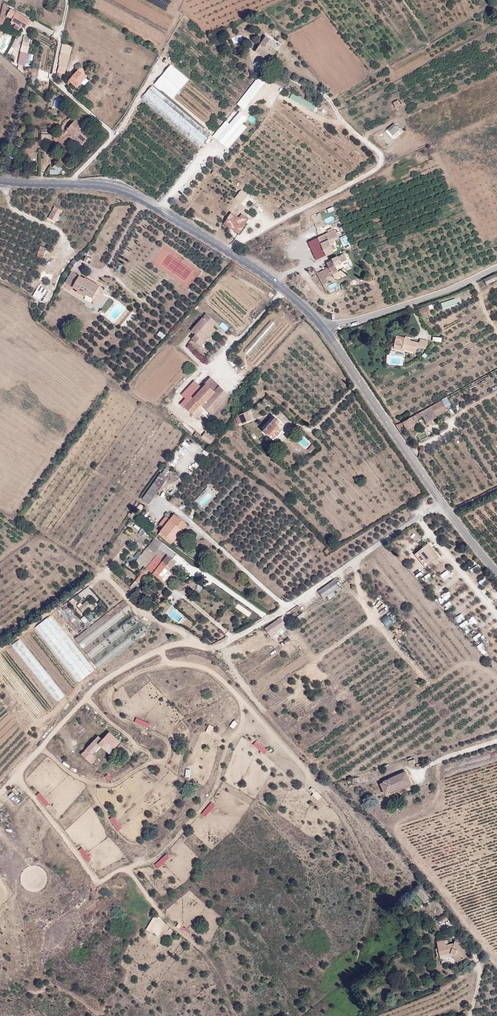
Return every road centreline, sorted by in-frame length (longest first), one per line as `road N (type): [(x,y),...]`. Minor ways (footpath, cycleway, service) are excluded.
road 1 (track): [(225,250),(380,164),(378,149),(327,98),(275,71)]
road 2 (tertiary): [(0,182),(118,187),(284,289)]
road 3 (residential): [(196,646),(103,574),(0,649)]
road 4 (tertiary): [(360,382),(496,571)]
road 5 (track): [(70,184),(113,134),(53,79),(67,0)]
road 6 (residential): [(323,327),(496,266)]
road 7 (residential): [(420,516),(288,606)]
road 8 (residential): [(288,606),(185,517)]
road 9 (residential): [(470,1015),(481,969),(472,947),(446,935),(430,905)]
road 10 (residential): [(196,646),(161,650),(85,700)]

